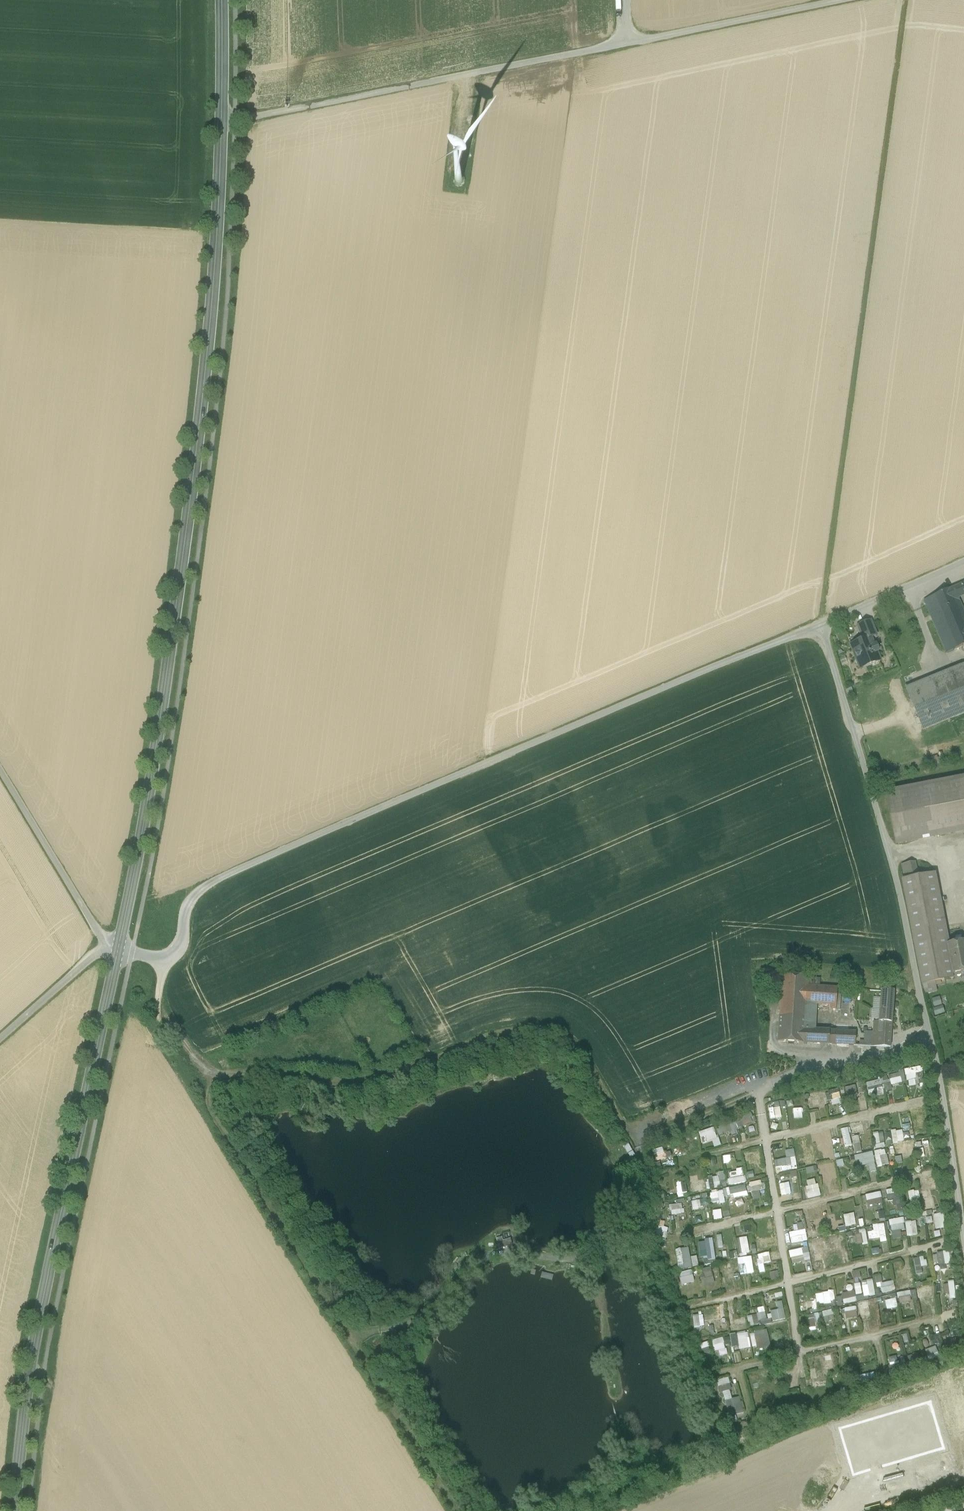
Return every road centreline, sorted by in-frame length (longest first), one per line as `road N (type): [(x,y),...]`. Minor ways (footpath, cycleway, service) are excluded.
road 1 (secondary): [(118,950),(166,705),(193,507),(215,301),(221,0)]
road 2 (unclassified): [(821,626),(484,761),(214,881),(192,896),(184,940),(167,960),(118,950)]
road 3 (unclassified): [(821,626),(932,1029),(963,1242)]
road 4 (track): [(905,0),(821,626)]
road 5 (track): [(220,118),(263,116),(839,0)]
road 6 (track): [(644,1134),(620,1118),(575,1045),(554,1031),(497,1034),(373,1083),(217,1077),(158,1005)]
road 7 (secondary): [(17,1510),(33,1355),(118,950)]
road 8 (track): [(217,1077),(208,1092),(215,1120),(455,1510)]
road 9 (unclassified): [(118,950),(105,944),(0,770)]
road 10 (unclassified): [(963,562),(821,626)]
road 11 (track): [(118,950),(93,954),(0,1038)]

